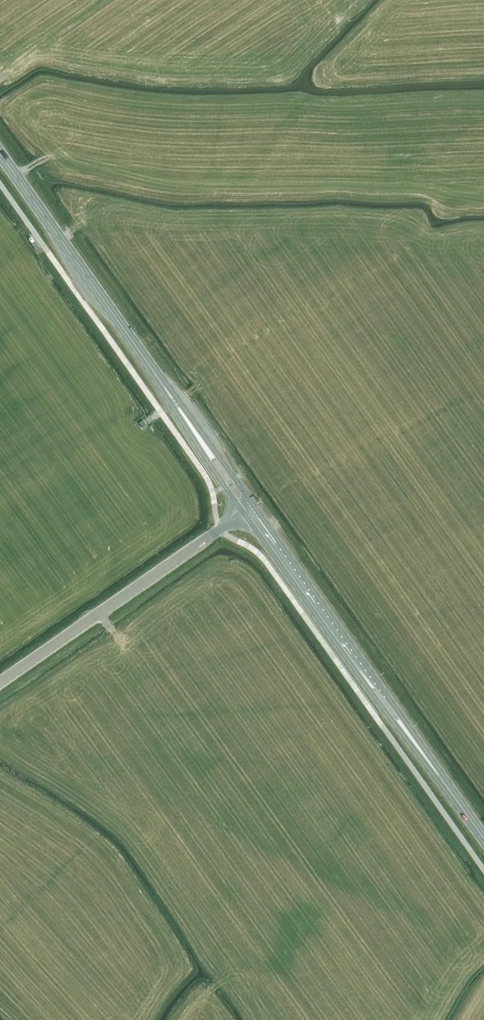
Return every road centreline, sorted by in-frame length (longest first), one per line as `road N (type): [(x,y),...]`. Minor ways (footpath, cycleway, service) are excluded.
road 1 (primary): [(244,513),(430,763)]
road 2 (primary): [(430,763),(254,506)]
road 3 (tertiary): [(0,683),(244,513)]
road 4 (primary): [(156,374),(0,154)]
road 5 (primary): [(156,374),(244,513)]
road 6 (primary): [(254,506),(156,374)]

